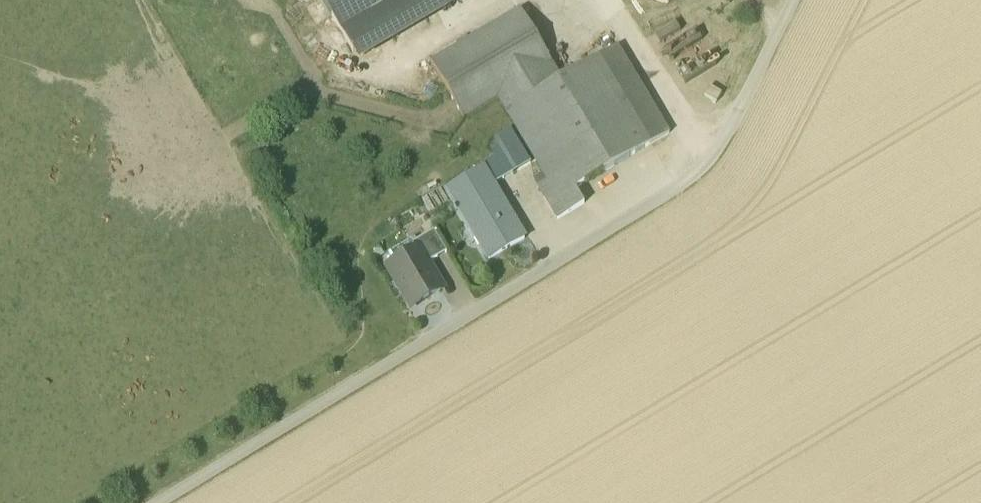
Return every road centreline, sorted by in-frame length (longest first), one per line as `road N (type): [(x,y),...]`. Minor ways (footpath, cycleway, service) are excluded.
road 1 (unclassified): [(155,502),(673,190),(729,129)]
road 2 (track): [(729,129),(795,0)]

